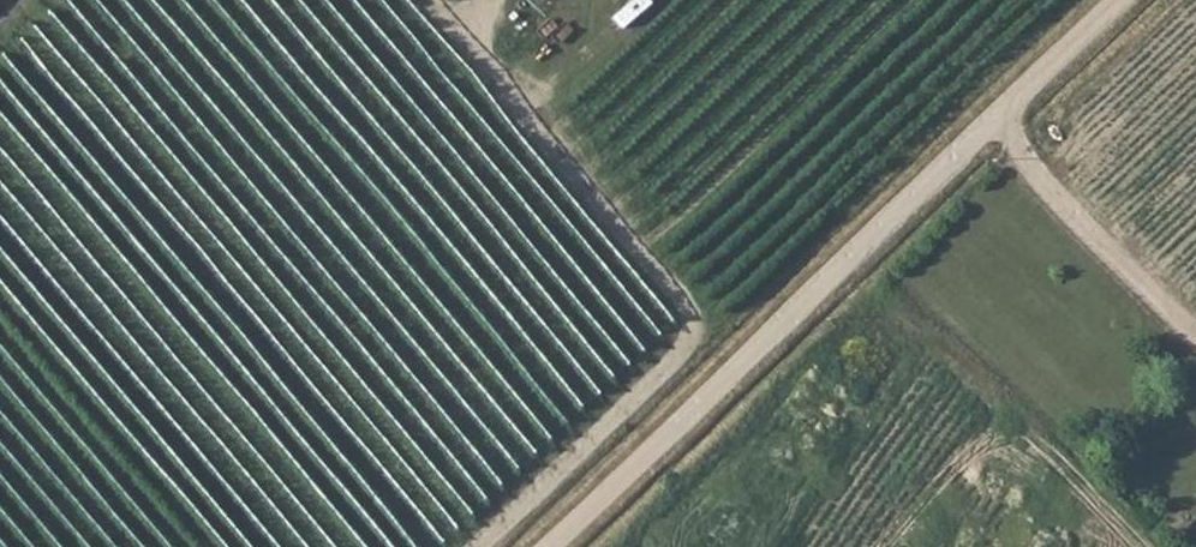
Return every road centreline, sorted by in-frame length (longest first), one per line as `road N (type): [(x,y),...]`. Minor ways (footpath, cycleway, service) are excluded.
road 1 (unclassified): [(547,546),(1114,0)]
road 2 (track): [(431,0),(706,326),(479,546)]

